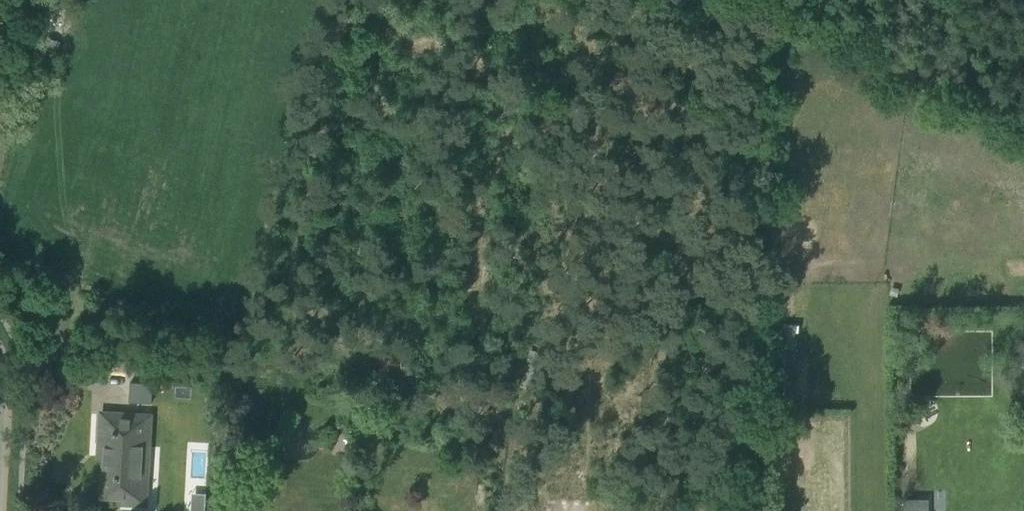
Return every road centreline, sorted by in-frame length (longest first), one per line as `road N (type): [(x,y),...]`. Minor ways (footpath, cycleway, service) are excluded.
road 1 (track): [(1023,120),(737,0)]

